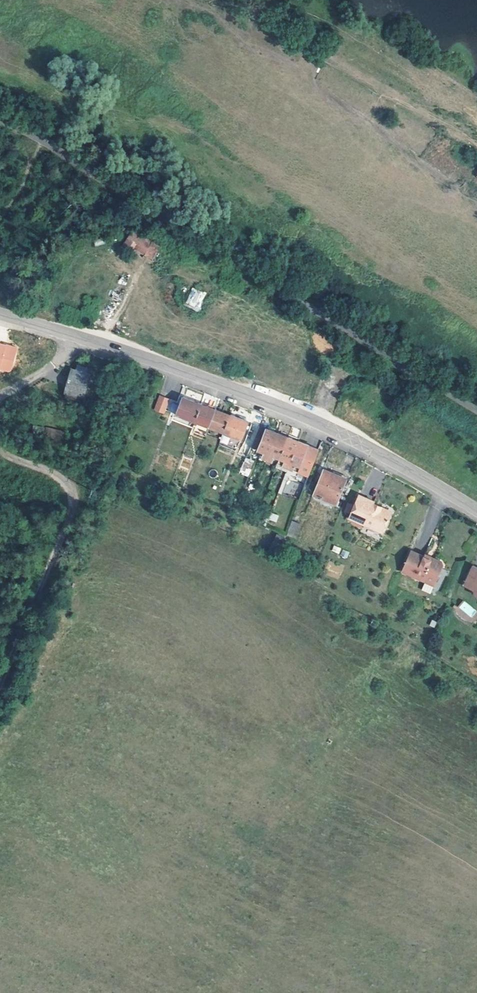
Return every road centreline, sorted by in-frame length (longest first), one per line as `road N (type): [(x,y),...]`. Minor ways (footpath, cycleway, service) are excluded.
road 1 (secondary): [(476,512),(284,408),(0,314)]
road 2 (track): [(0,689),(74,501),(51,473),(0,449)]

